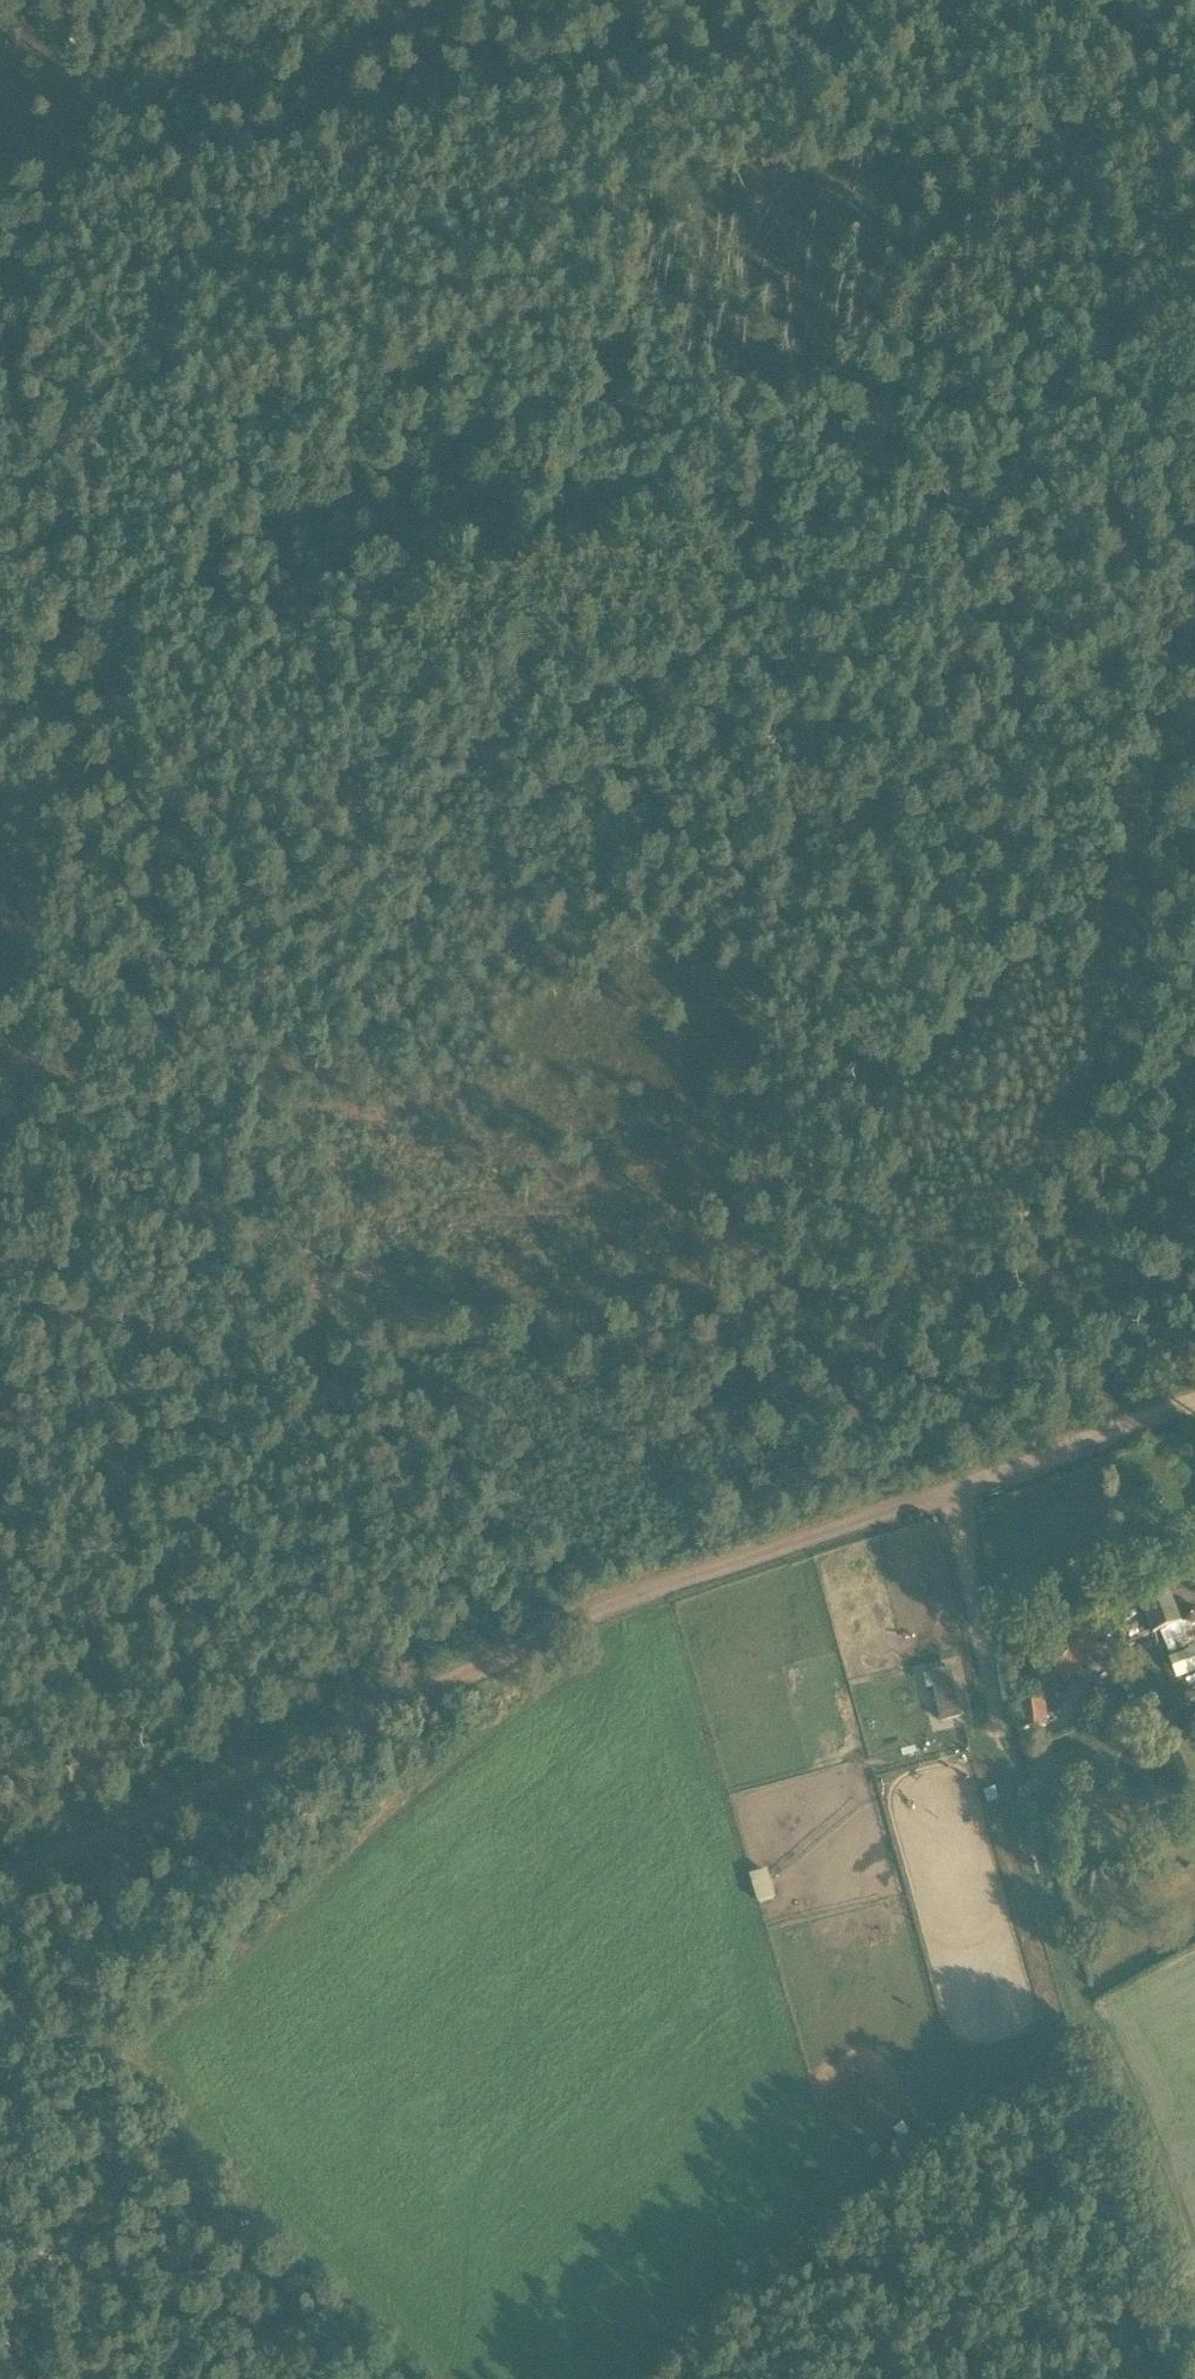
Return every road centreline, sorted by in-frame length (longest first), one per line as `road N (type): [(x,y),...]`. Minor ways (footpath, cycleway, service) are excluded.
road 1 (track): [(955,1489),(667,1582),(0,1887)]
road 2 (track): [(955,1489),(1002,1777),(1053,1964),(1194,2348)]
road 3 (track): [(1194,329),(1123,40),(1101,0)]
road 4 (track): [(1194,1402),(955,1489)]
road 5 (track): [(1109,2378),(1145,2275),(1161,2259)]

